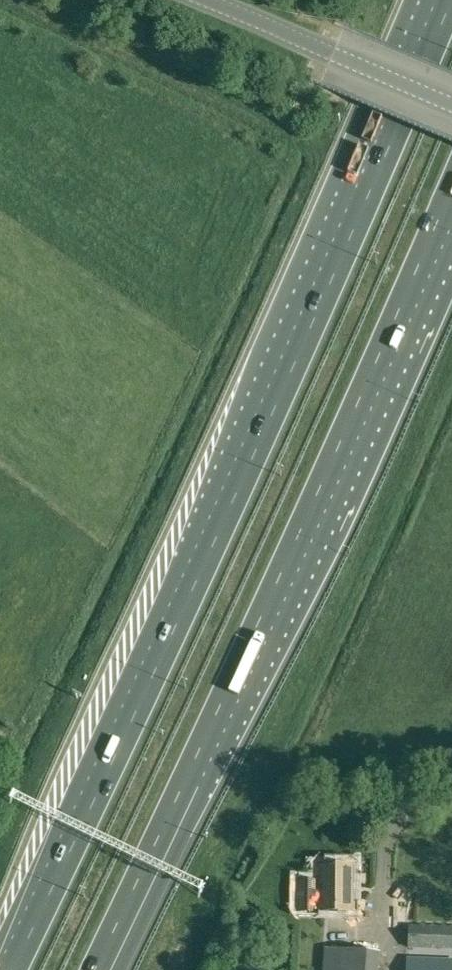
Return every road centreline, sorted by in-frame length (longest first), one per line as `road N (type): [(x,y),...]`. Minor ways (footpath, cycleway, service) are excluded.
road 1 (motorway): [(442,0),(207,541),(4,969)]
road 2 (motorway): [(102,969),(451,201)]
road 3 (tertiary): [(451,104),(204,0)]

